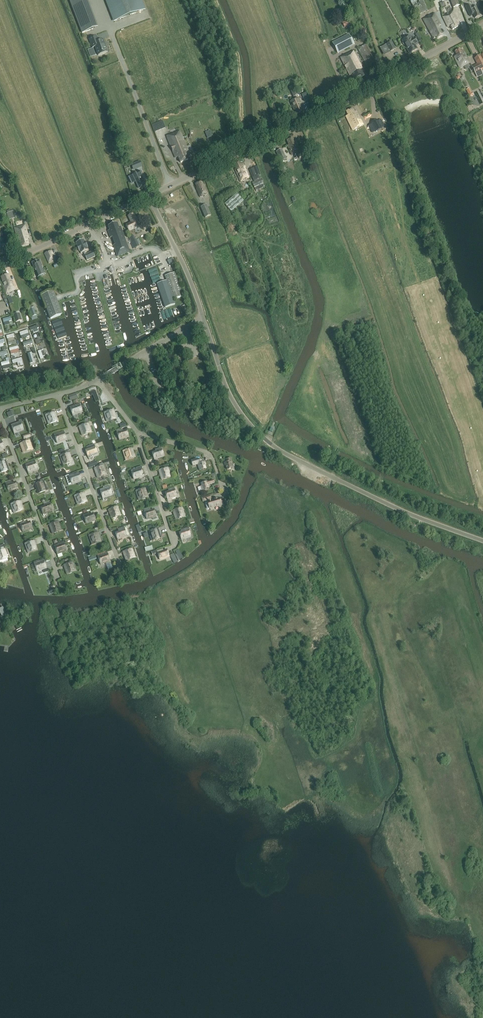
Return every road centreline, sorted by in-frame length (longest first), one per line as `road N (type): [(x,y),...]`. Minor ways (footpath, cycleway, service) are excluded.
road 1 (unclassified): [(482,541),(392,506),(271,444),(232,399),(204,319)]
road 2 (tertiary): [(149,196),(482,25)]
road 3 (unclassified): [(119,564),(58,396)]
road 4 (unclassified): [(56,572),(0,415)]
road 5 (tertiary): [(0,265),(149,196)]
road 6 (unclassified): [(204,319),(149,196)]
road 7 (unclassified): [(98,380),(204,319)]

